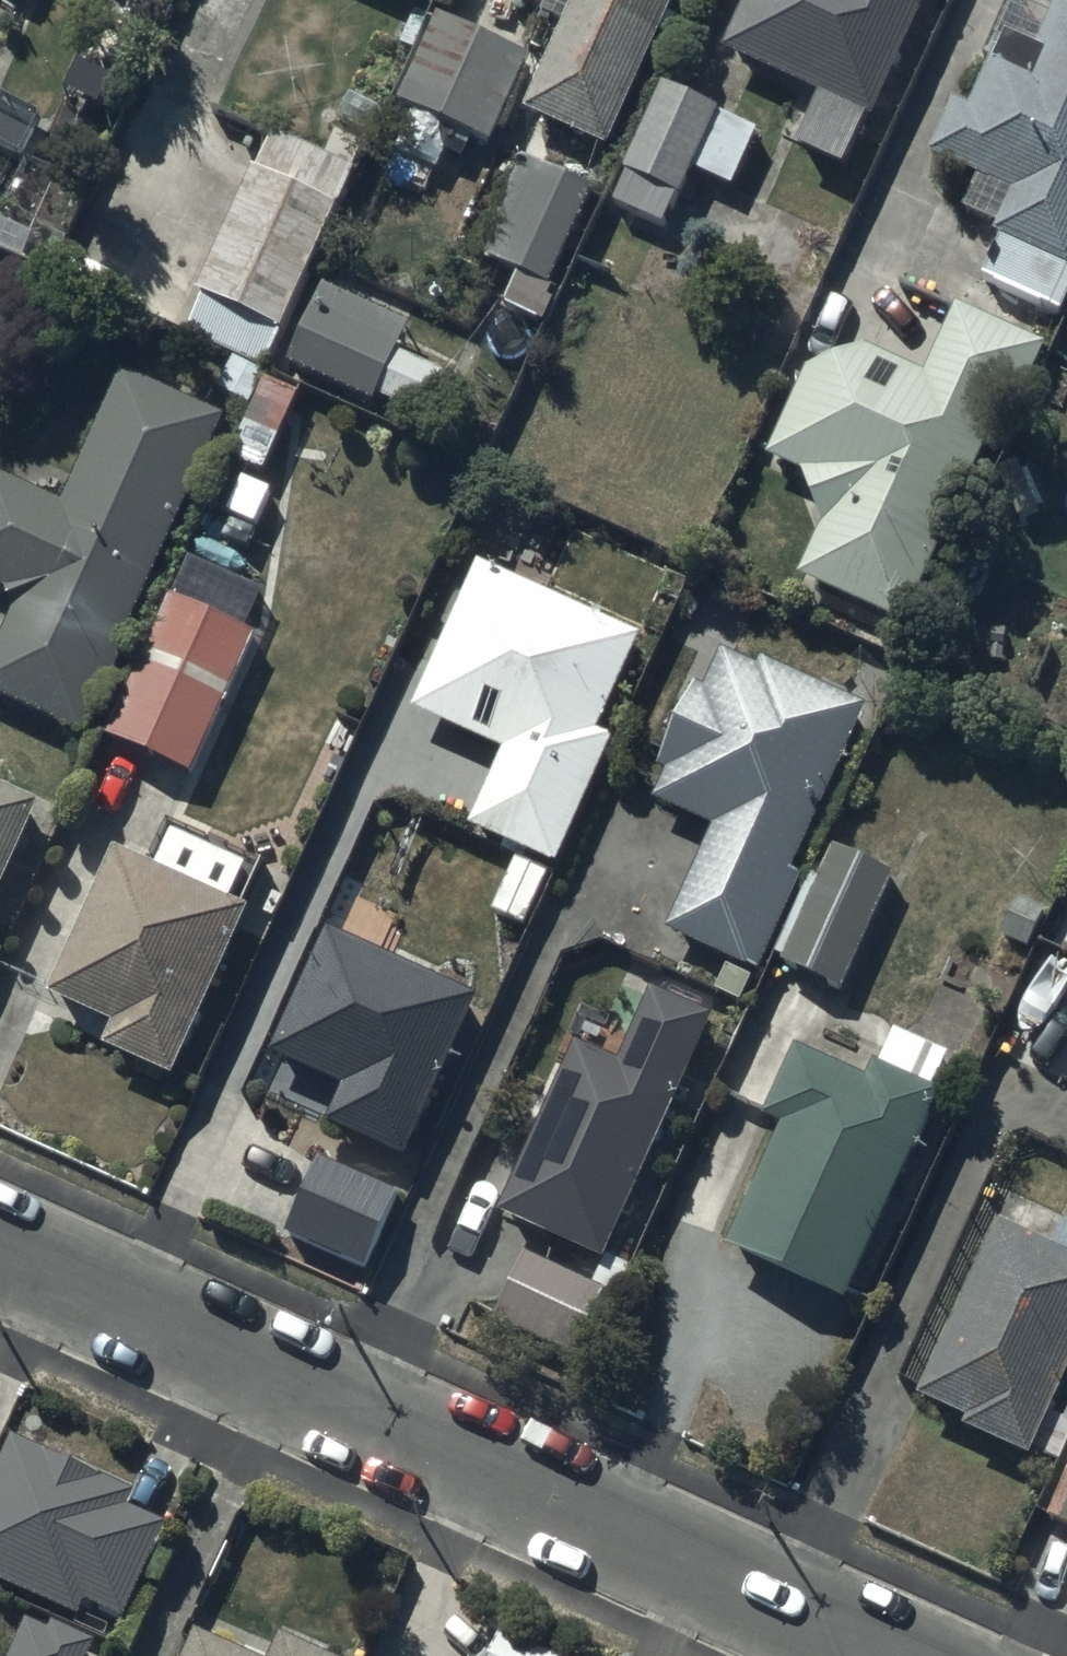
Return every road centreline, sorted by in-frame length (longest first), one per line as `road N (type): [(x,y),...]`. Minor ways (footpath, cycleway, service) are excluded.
road 1 (residential): [(0,1262),(861,1655)]

